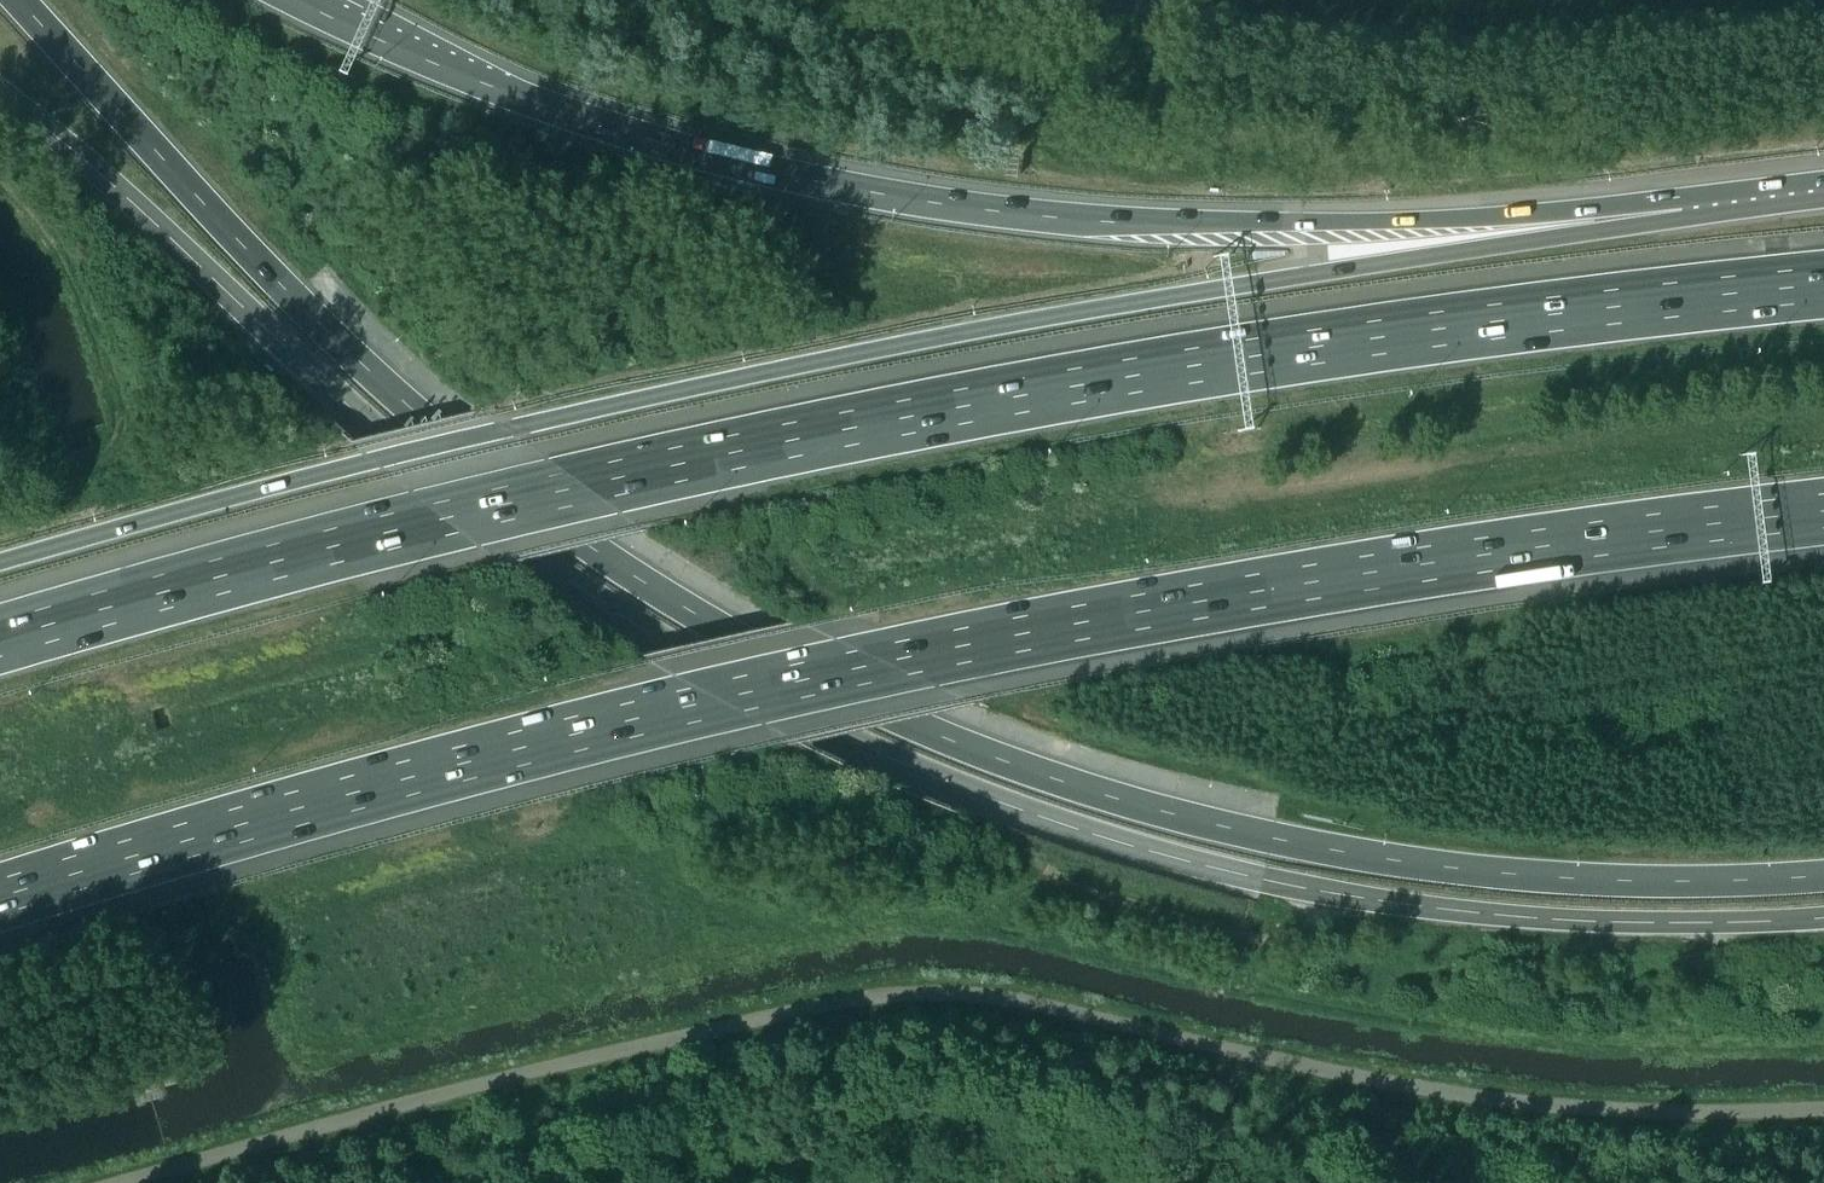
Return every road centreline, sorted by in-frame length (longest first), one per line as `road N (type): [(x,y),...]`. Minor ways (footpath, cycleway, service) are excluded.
road 1 (trunk): [(18,0),(280,285),(444,437),(645,583),(810,677),(1064,782),(1336,851),(1567,879),(1823,876)]
road 2 (unclassified): [(1823,917),(1566,920),(1337,894),(1109,839),(857,743),(644,630),(486,521),(0,93)]
road 3 (motorway): [(0,897),(470,762),(885,663),(1313,582),(1823,512)]
road 4 (motorway): [(1823,285),(1378,338),(966,407),(445,519),(0,639)]
road 5 (motorway): [(1682,209),(819,362),(373,461),(0,562)]
road 6 (trunk): [(1682,209),(1198,225),(914,200),(710,158),(597,124),(433,64),(294,0)]
road 7 (motorway): [(1823,190),(1682,209)]

